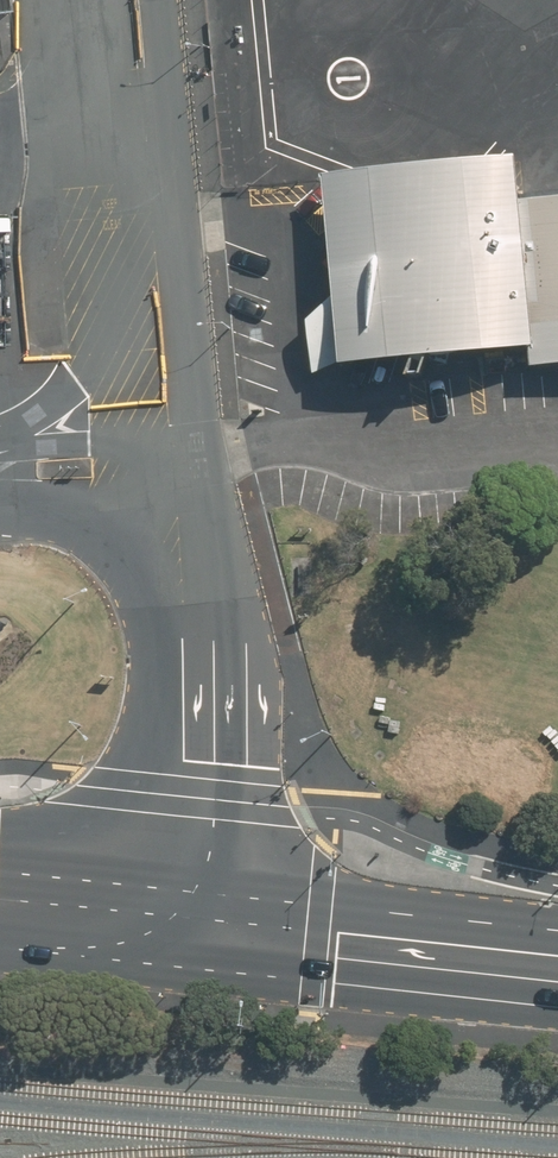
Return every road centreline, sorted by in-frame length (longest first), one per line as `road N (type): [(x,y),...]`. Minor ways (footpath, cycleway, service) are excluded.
road 1 (unclassified): [(182,523),(100,0)]
road 2 (primary): [(186,918),(557,958)]
road 3 (unclassified): [(188,696),(158,594),(130,554),(98,522),(0,491)]
road 4 (unclassified): [(186,918),(188,696)]
road 5 (unclassified): [(0,451),(90,443),(121,451),(143,466),(182,523)]
road 6 (primary): [(0,896),(186,918)]
road 7 (unclassified): [(188,696),(182,523)]

